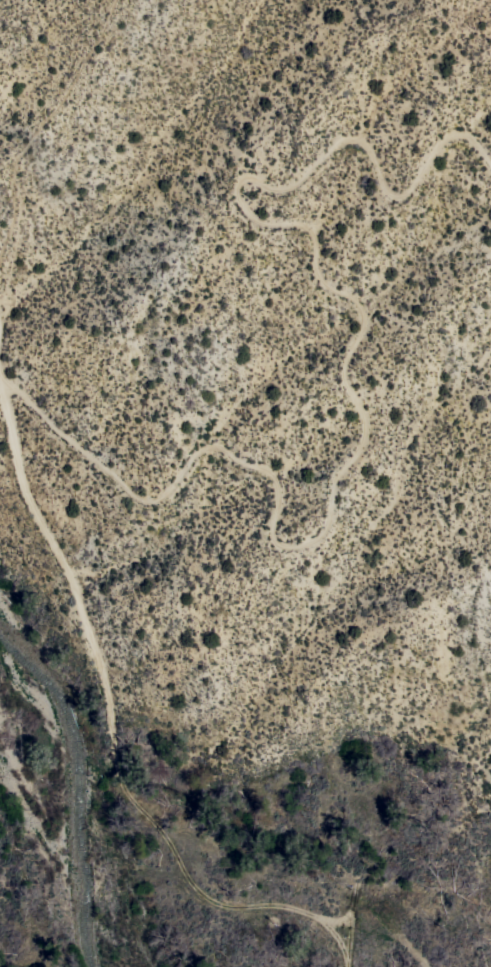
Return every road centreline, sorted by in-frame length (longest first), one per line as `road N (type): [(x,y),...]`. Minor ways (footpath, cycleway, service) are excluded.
road 1 (track): [(4,389),(27,396),(155,507),(199,455),(226,449),(277,478),(283,549),(315,547),(327,540),(340,485),(363,455),(369,421),(348,375),(369,320),(359,299),(324,283),(315,231),(263,226),(243,203),(242,189),(257,181),(280,194),(293,191),(342,145),(361,142),(402,201),(462,136),(490,161)]
road 2 (residential): [(114,732),(74,576),(28,491),(0,369),(0,331)]

